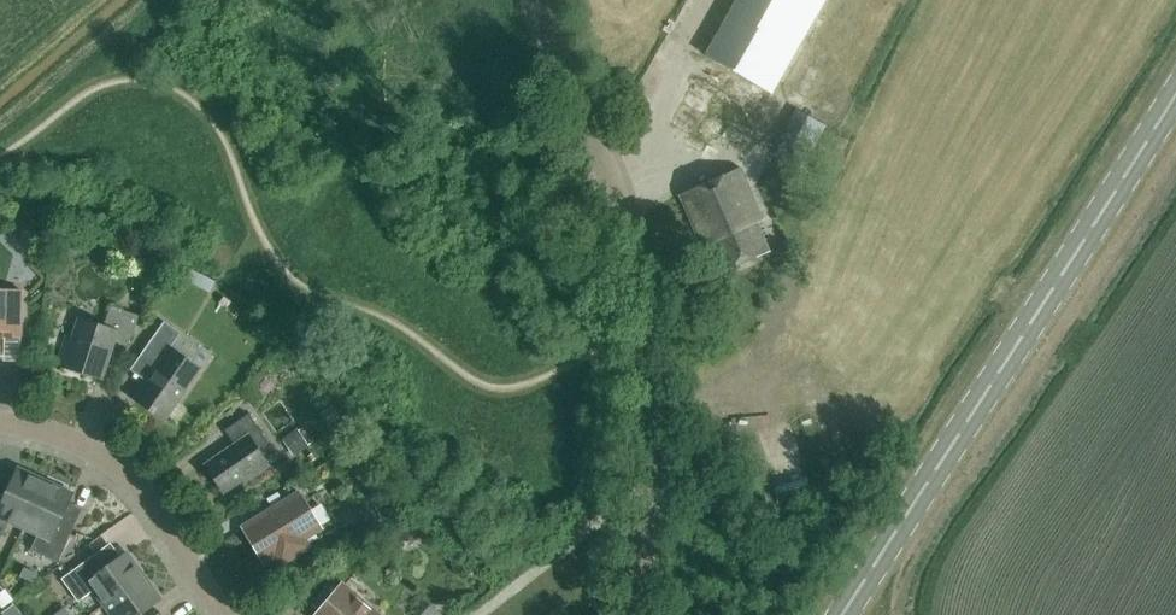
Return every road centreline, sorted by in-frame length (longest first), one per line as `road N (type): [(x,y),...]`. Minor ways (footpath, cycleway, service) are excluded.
road 1 (unclassified): [(629,614),(653,490),(647,331),(608,175),(536,0)]
road 2 (tertiary): [(845,614),(1175,85)]
road 3 (residential): [(0,429),(97,457),(117,472),(225,614)]

